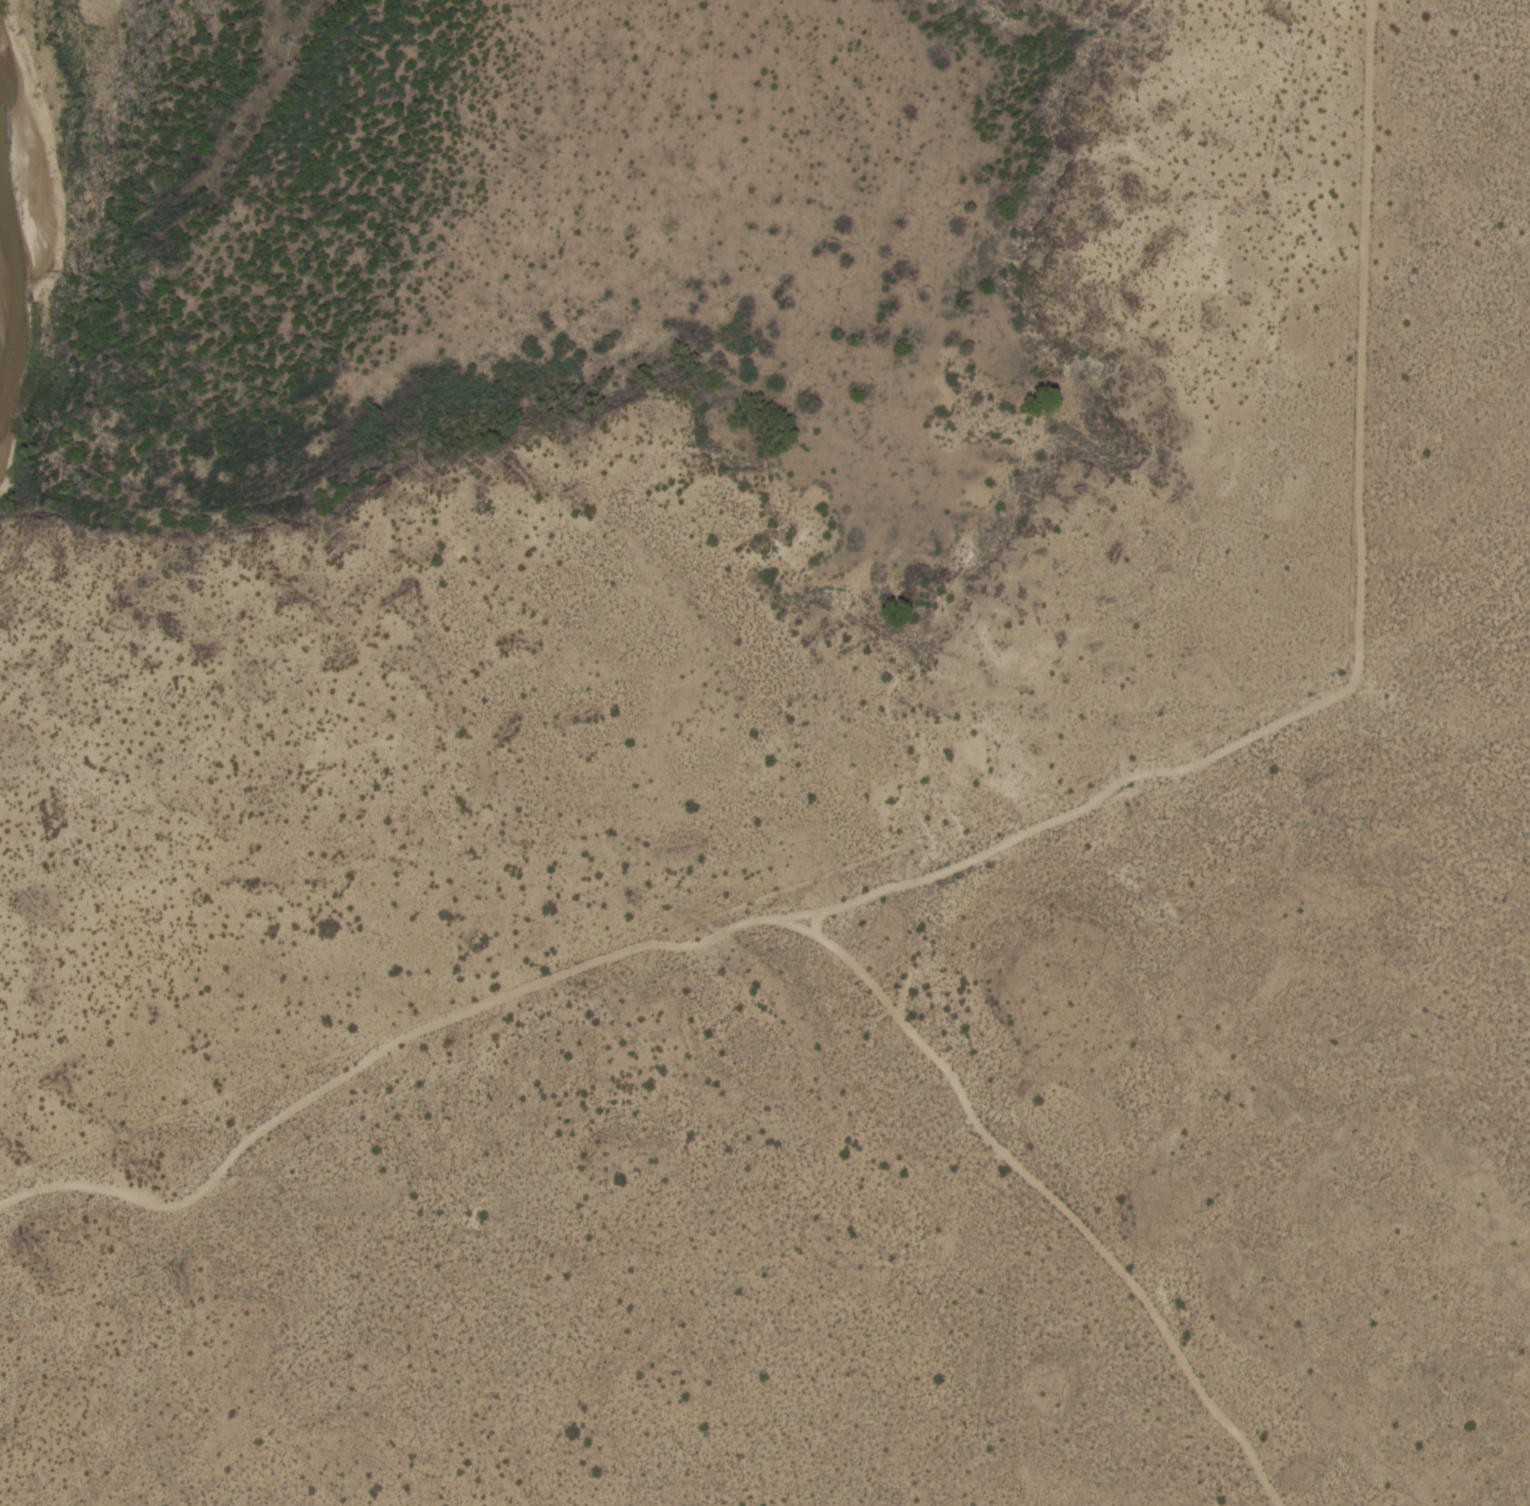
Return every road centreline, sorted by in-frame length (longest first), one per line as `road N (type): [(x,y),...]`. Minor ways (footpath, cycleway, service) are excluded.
road 1 (residential): [(0,1247),(190,1213),(368,1049),(562,993),(767,919),(813,936),(894,1039),(950,1142),(1133,1331),(1239,1505)]

